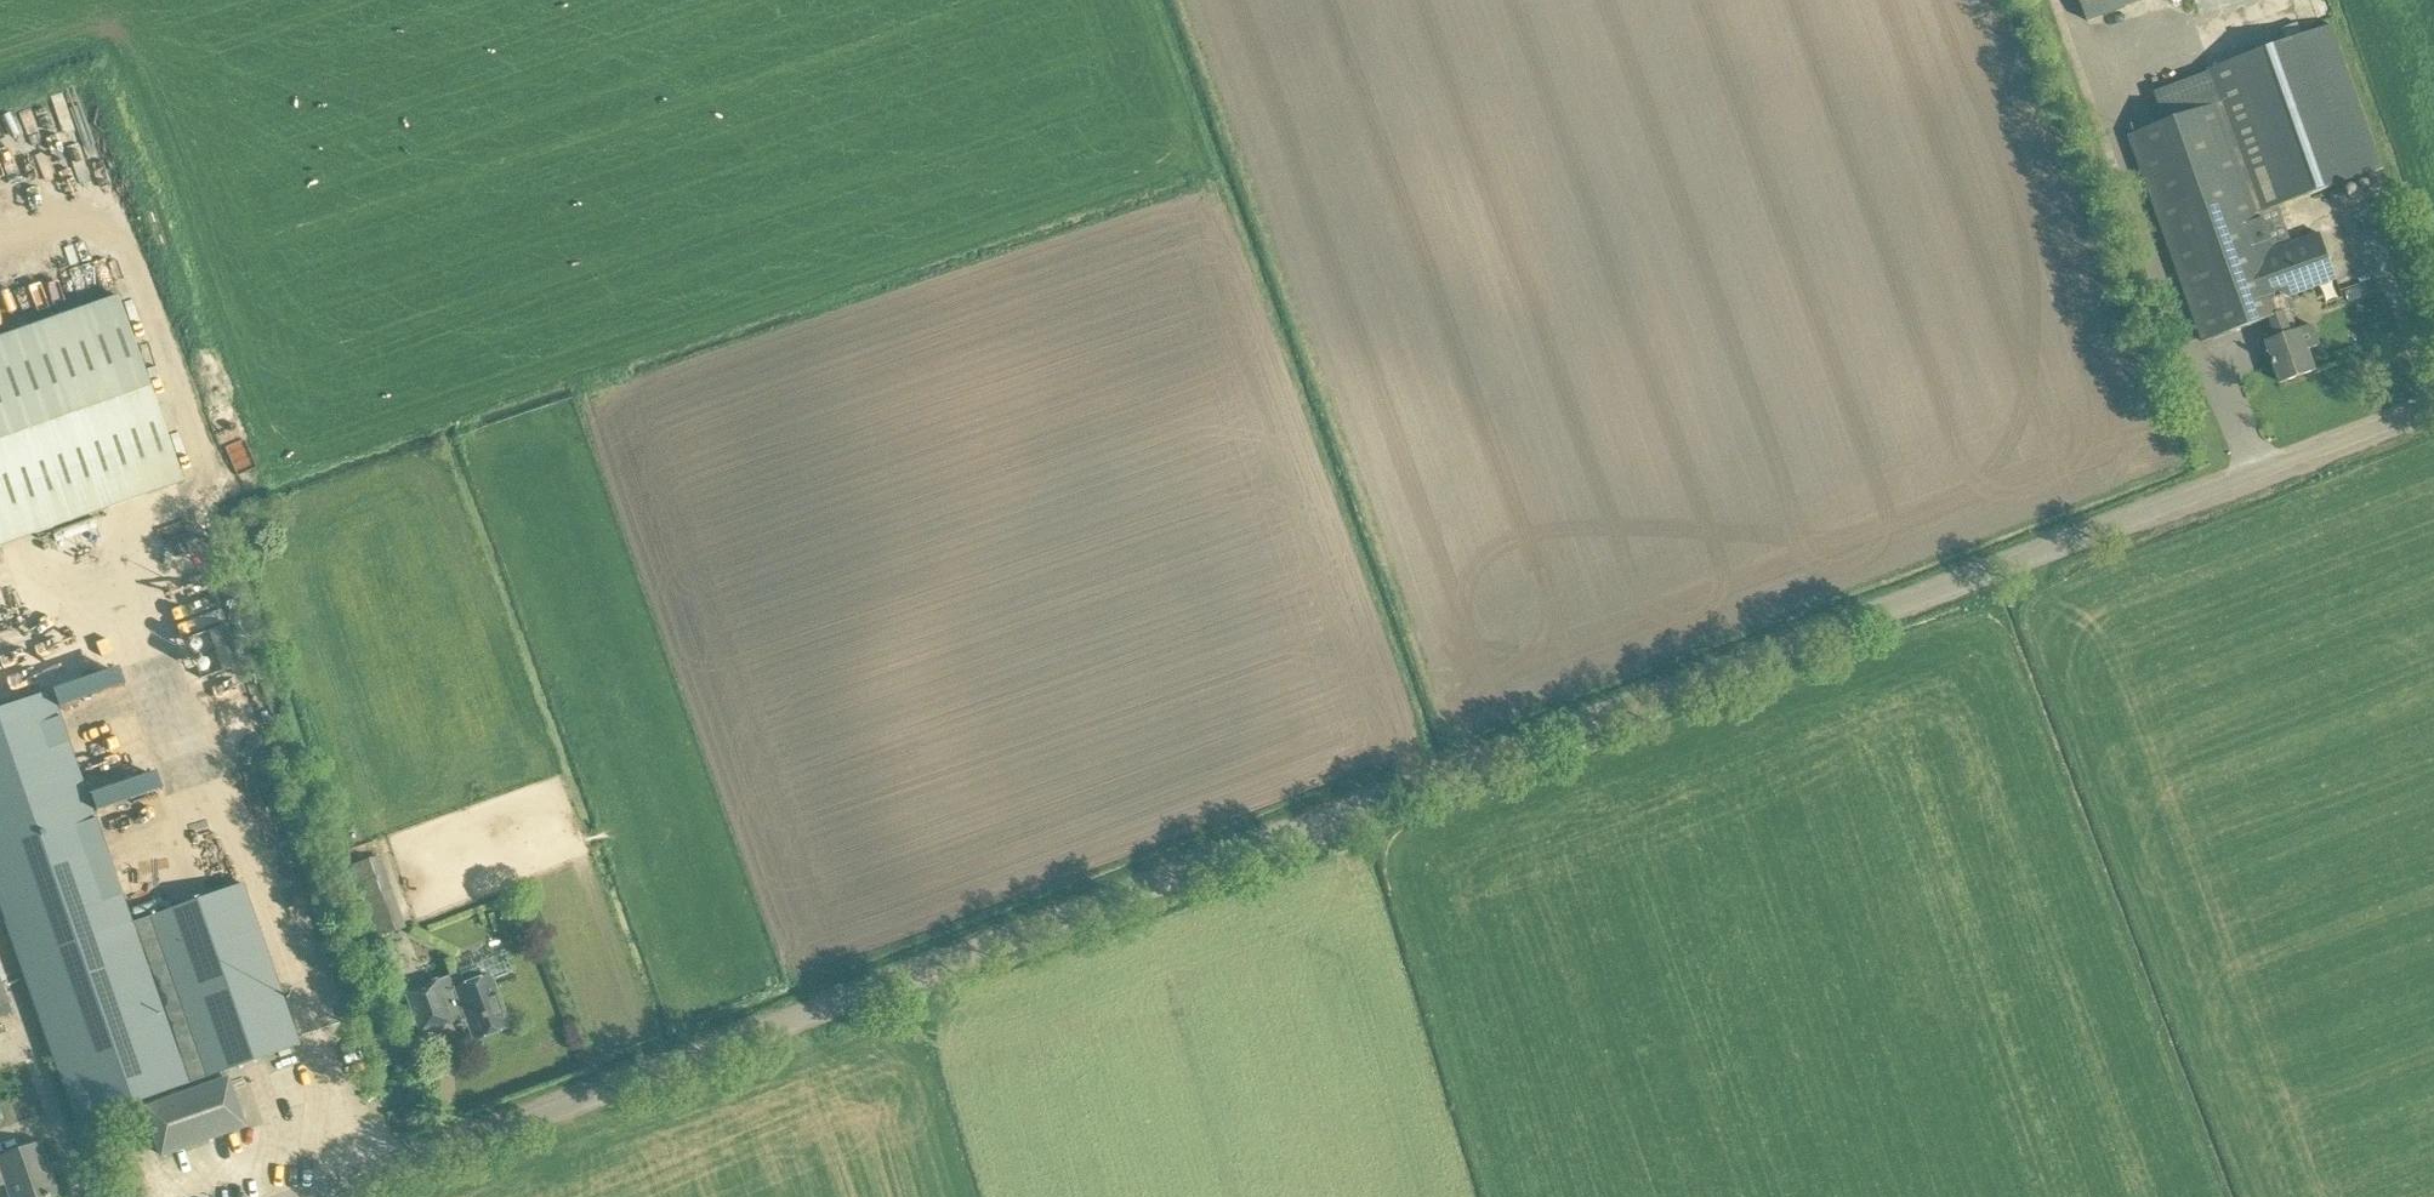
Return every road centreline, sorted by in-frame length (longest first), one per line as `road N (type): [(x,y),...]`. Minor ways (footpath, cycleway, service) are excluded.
road 1 (unclassified): [(328,1196),(2433,405)]

